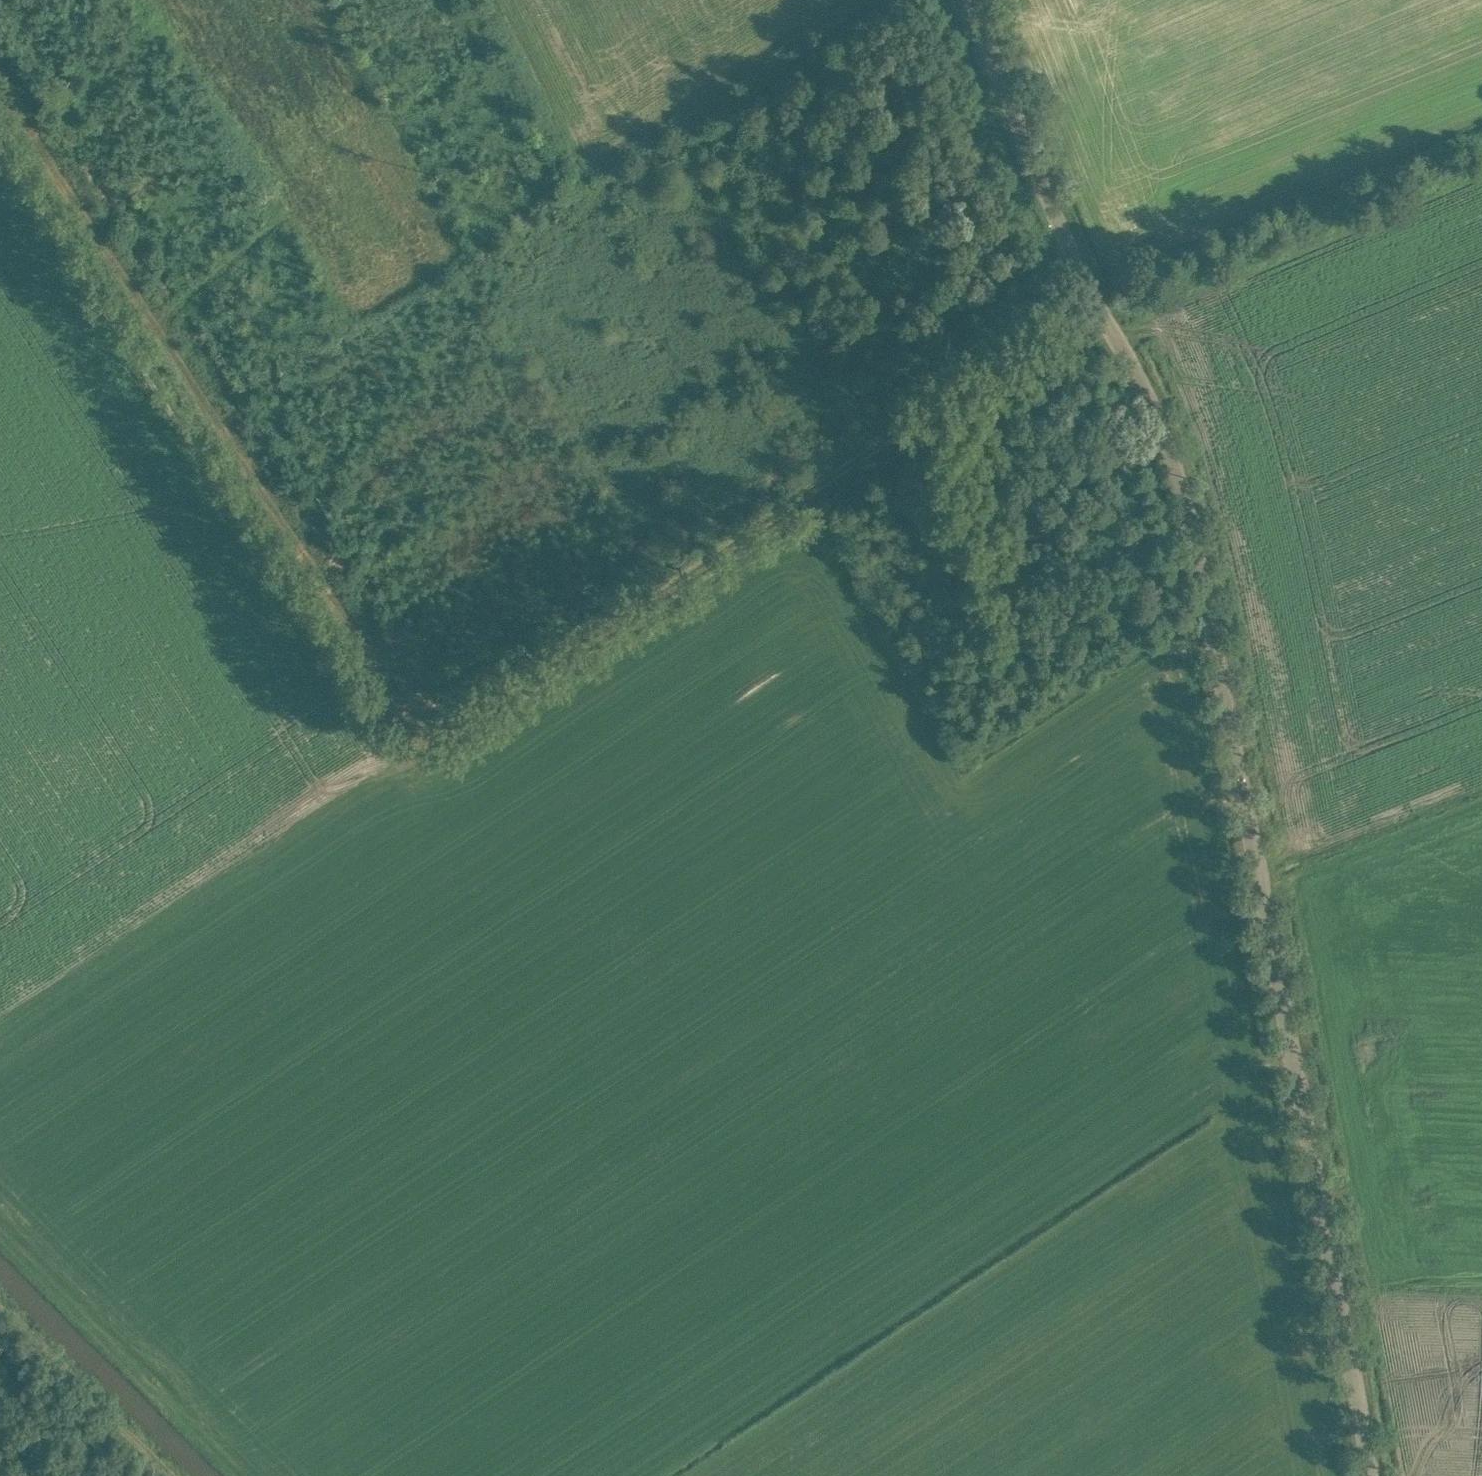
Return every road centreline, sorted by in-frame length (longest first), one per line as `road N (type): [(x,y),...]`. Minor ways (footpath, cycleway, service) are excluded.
road 1 (unclassified): [(1372,1475),(1171,445),(1152,383),(1103,331),(970,0)]
road 2 (track): [(0,1037),(1014,345),(1093,304)]

